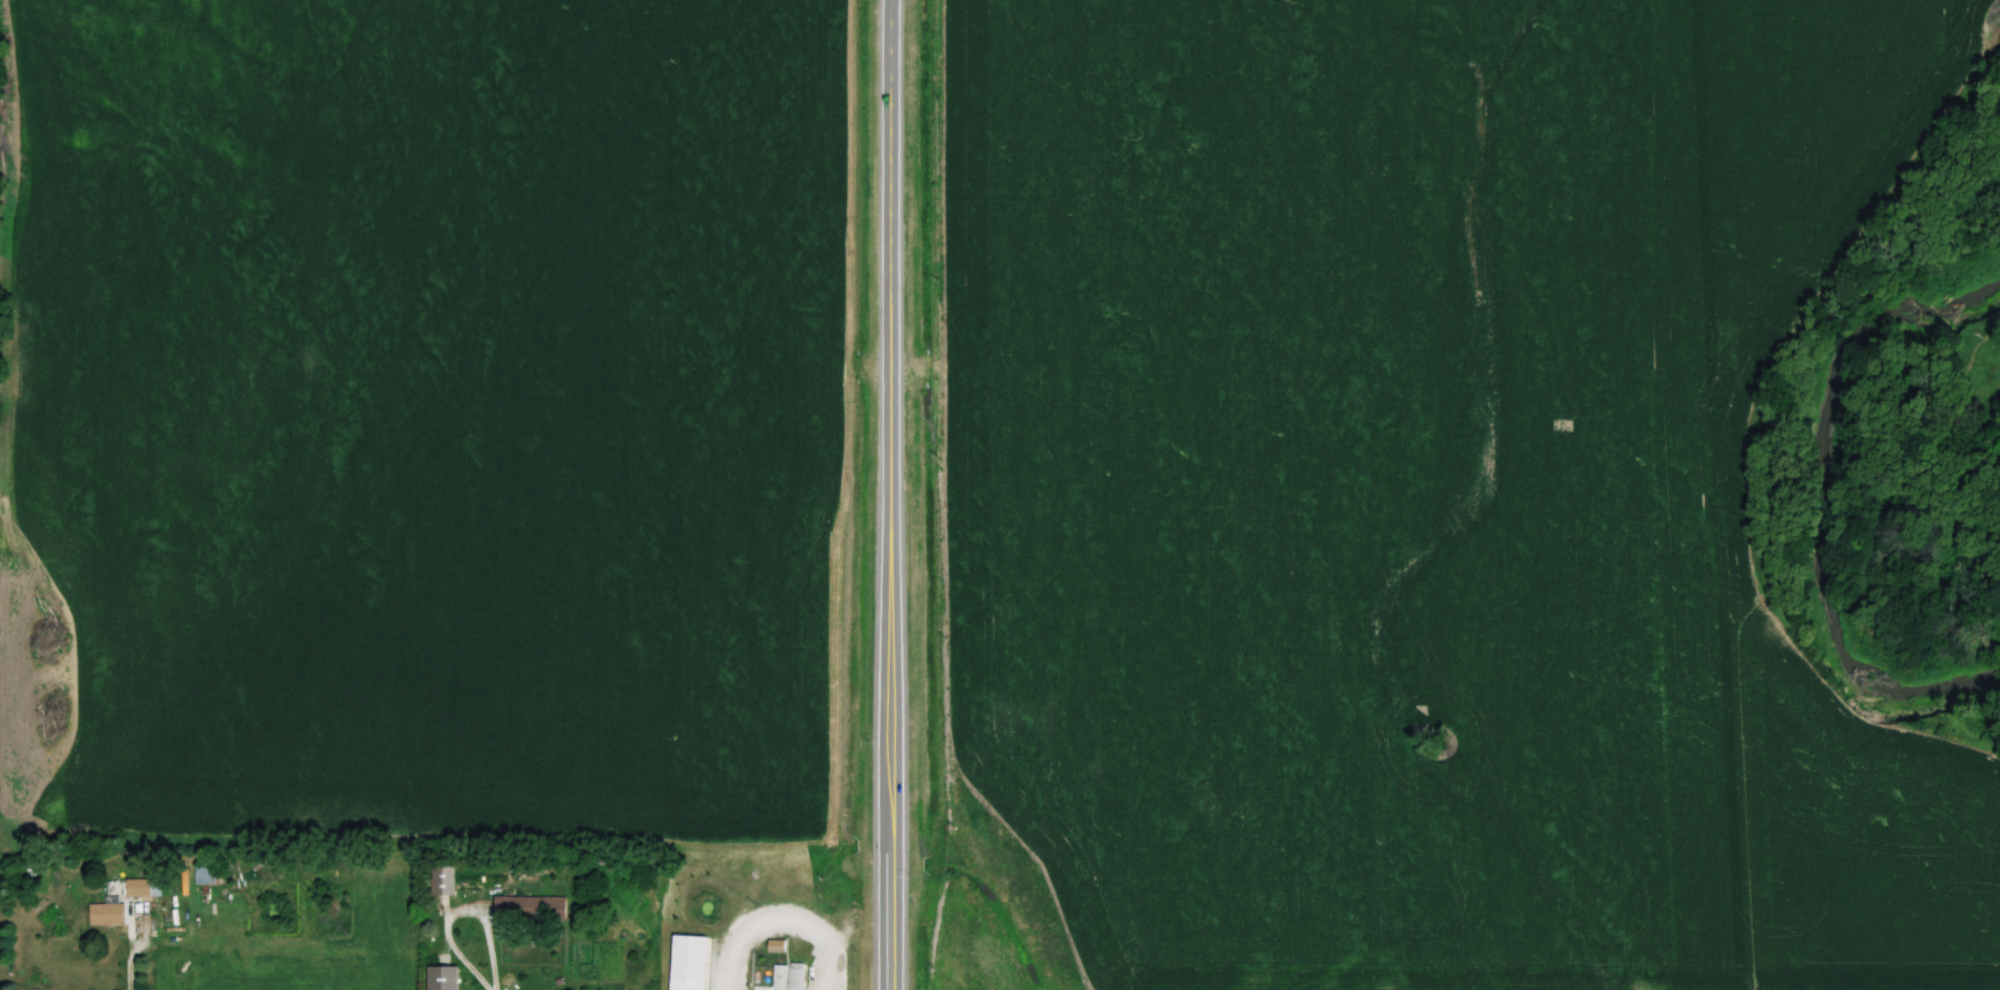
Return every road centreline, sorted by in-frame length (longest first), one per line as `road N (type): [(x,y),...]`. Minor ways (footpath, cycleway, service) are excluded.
road 1 (secondary): [(893,0),(893,989)]

